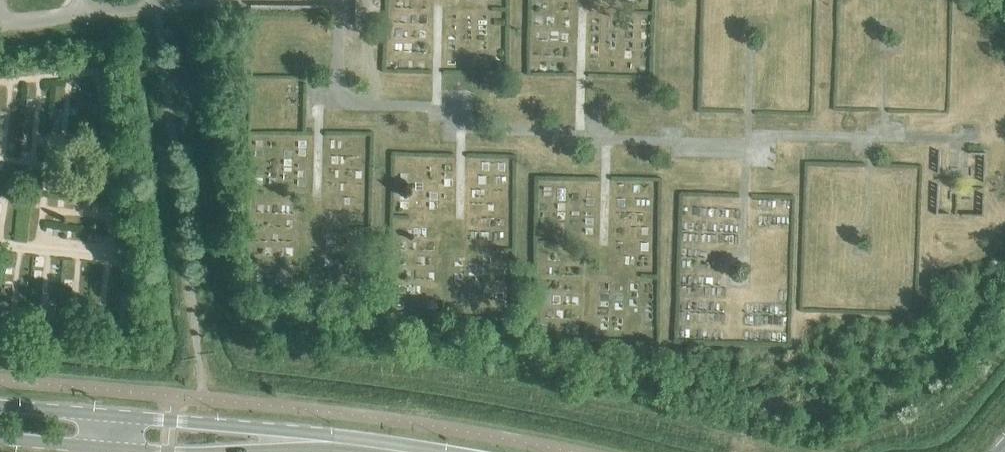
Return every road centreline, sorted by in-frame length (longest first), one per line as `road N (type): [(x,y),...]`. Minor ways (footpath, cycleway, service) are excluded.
road 1 (tertiary): [(347,443),(254,425),(110,414)]
road 2 (tertiary): [(208,451),(347,443)]

